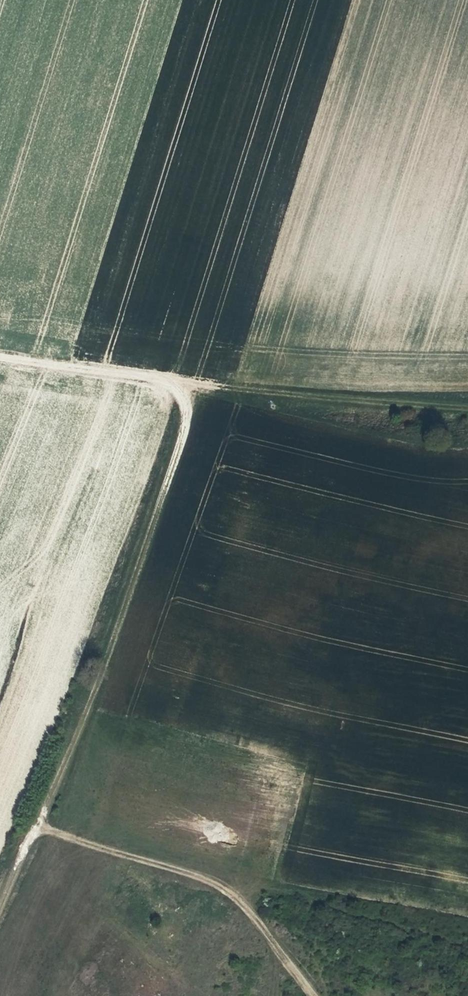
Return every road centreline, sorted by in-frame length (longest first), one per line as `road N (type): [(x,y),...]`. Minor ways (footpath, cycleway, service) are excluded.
road 1 (track): [(0,897),(191,408),(183,383),(467,409)]
road 2 (track): [(31,825),(216,885),(263,927),(318,995)]
road 3 (track): [(183,383),(0,355)]

